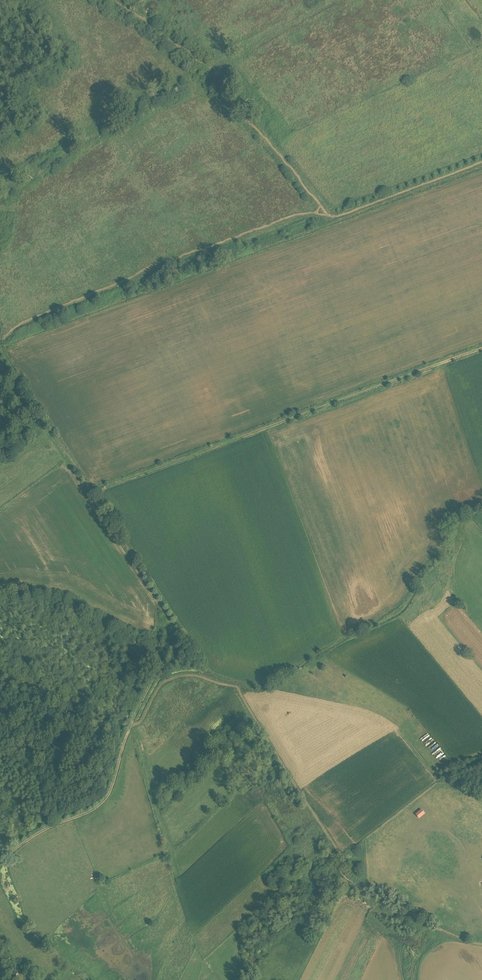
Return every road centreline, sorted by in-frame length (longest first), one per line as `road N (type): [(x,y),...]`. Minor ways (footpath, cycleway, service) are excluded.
road 1 (track): [(481,349),(88,496)]
road 2 (track): [(46,829),(107,798),(132,720),(173,640),(171,623),(88,496)]
road 3 (track): [(322,211),(233,237),(16,326),(0,342)]
road 4 (track): [(481,163),(335,218),(322,211)]
road 5 (track): [(214,79),(322,211)]
road 6 (track): [(88,496),(9,378)]
road 7 (track): [(170,847),(141,745),(129,728)]

